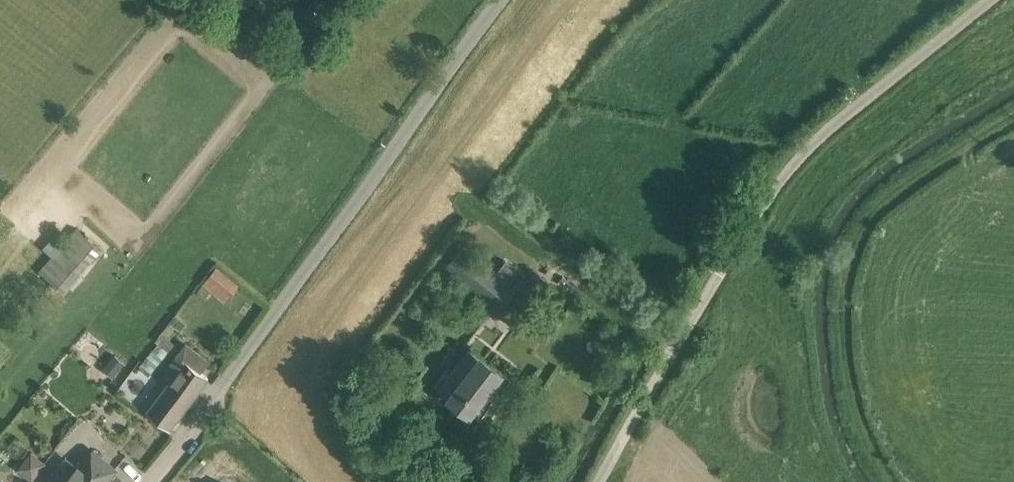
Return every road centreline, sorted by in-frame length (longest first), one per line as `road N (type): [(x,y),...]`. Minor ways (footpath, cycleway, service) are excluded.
road 1 (unclassified): [(598,481),(770,192),(805,150),(989,0)]
road 2 (track): [(356,481),(314,437),(297,402),(296,364),(316,327),(579,0)]
road 3 (unclassified): [(148,481),(499,0)]

